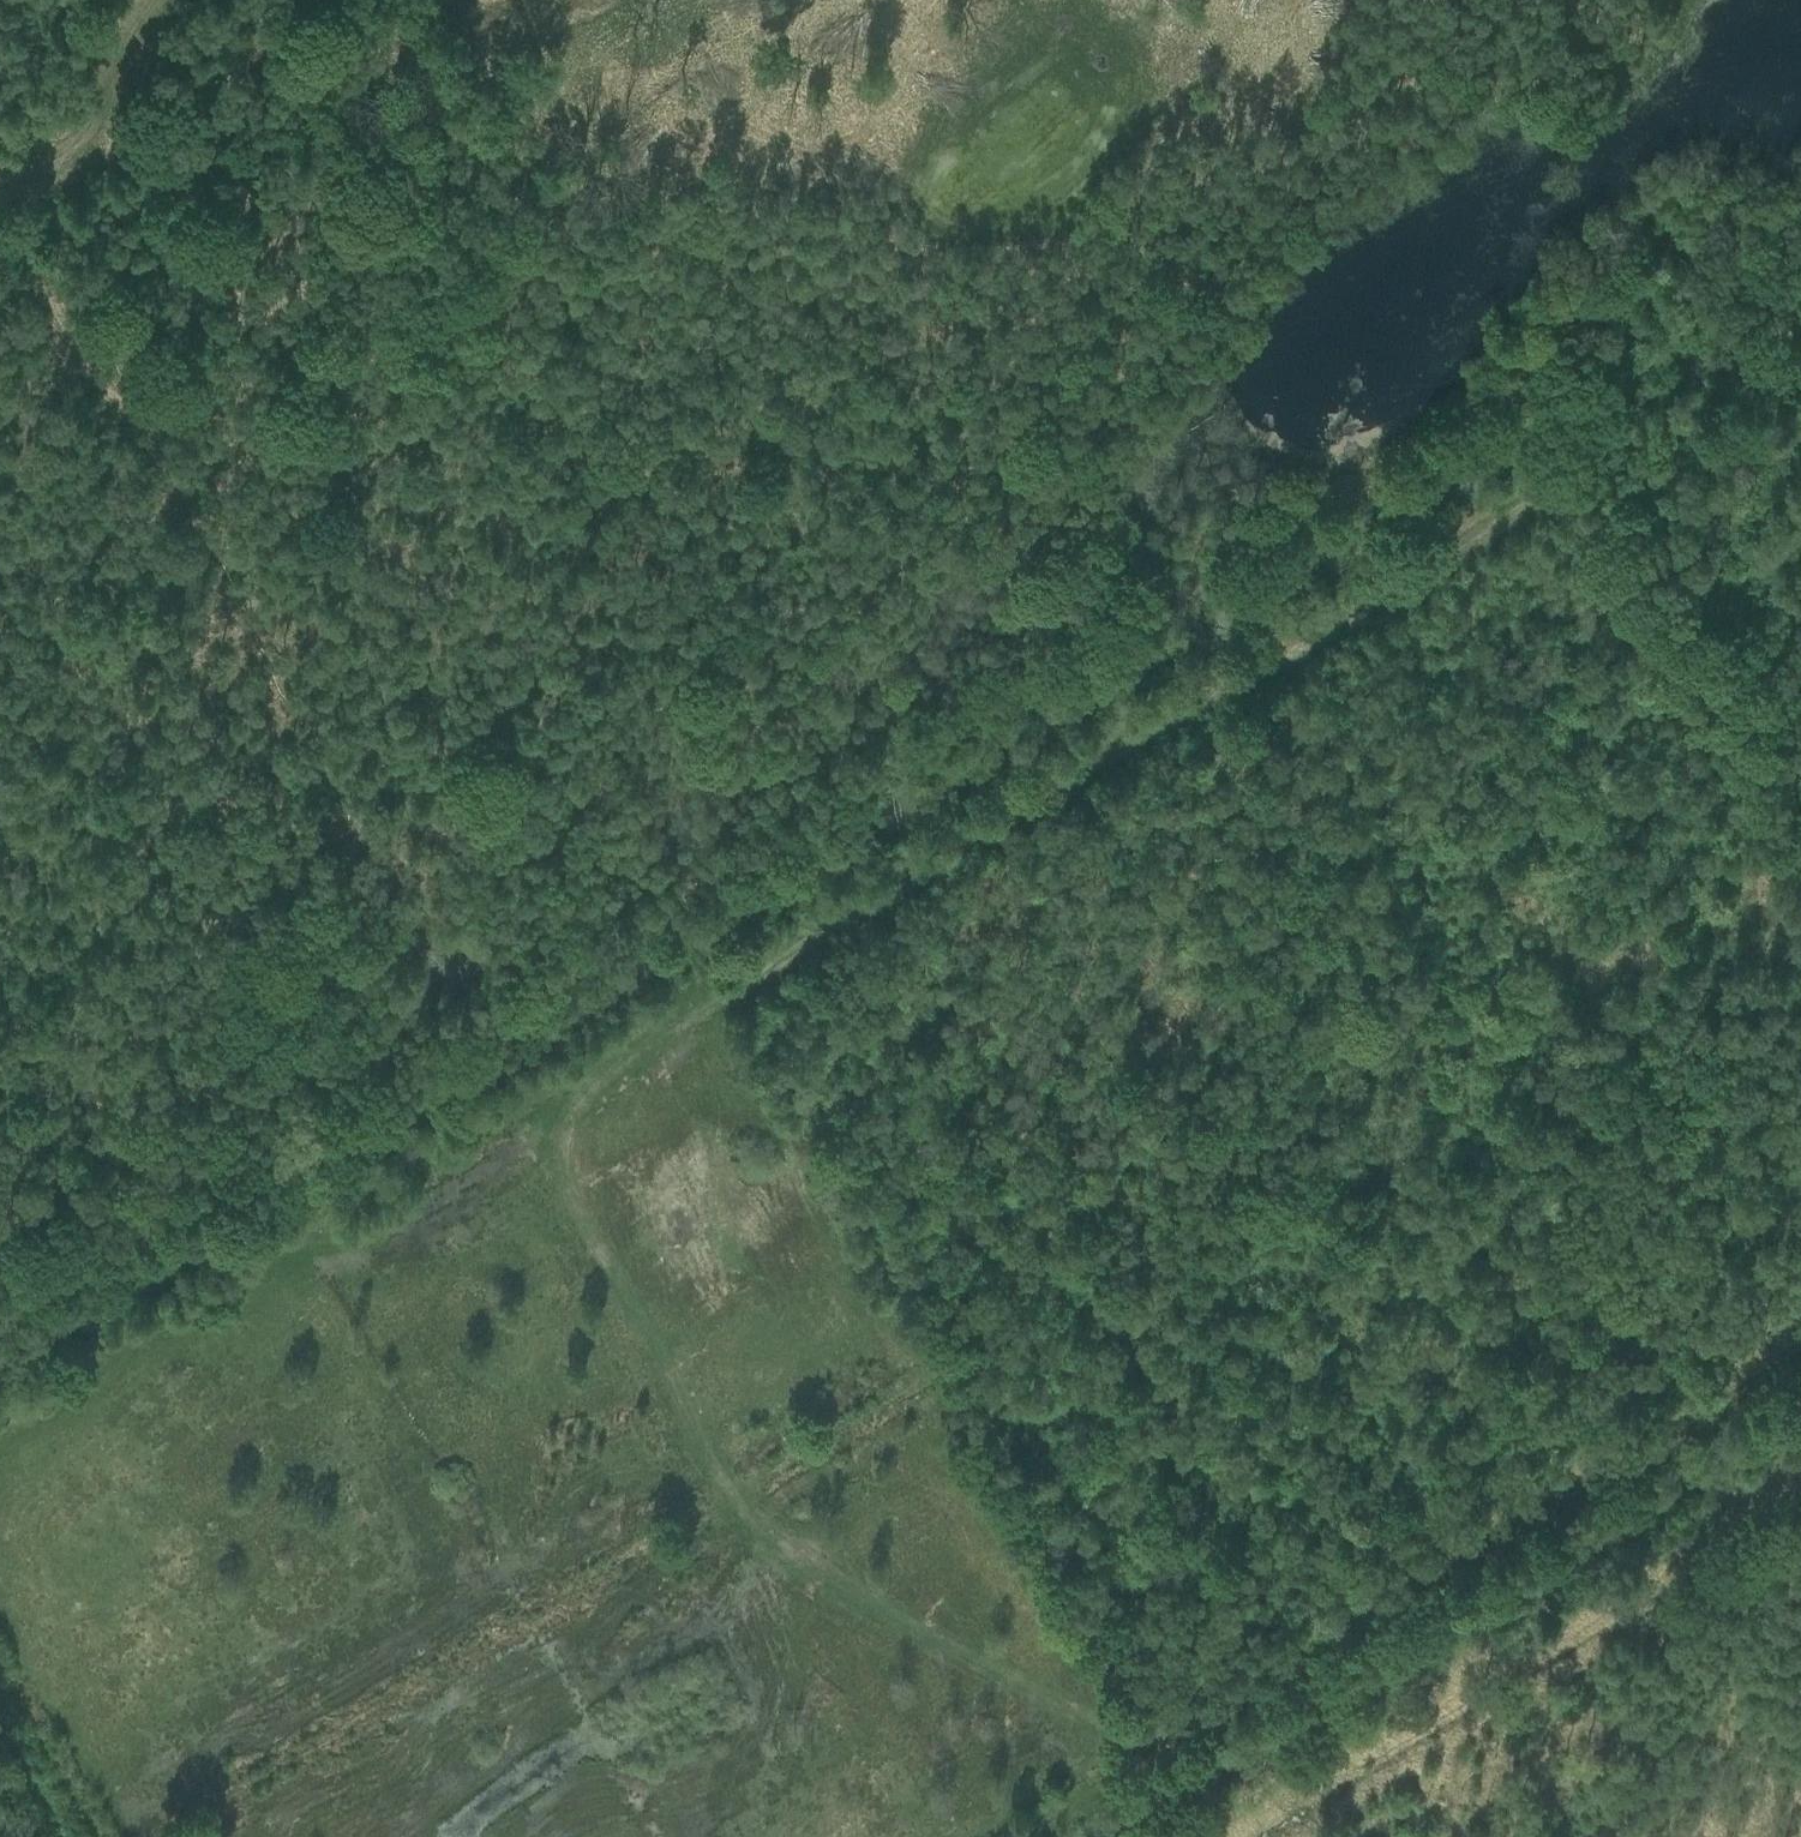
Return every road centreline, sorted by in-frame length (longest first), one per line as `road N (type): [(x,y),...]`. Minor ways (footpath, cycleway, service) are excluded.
road 1 (track): [(1800,339),(632,1048),(584,1090),(564,1128),(569,1206),(676,1380),(721,1487),(761,1536),(811,1571),(1032,1688),(1110,1727),(1189,1748),(1800,1385)]
road 2 (track): [(0,153),(90,98),(184,0)]
road 3 (track): [(1189,1748),(1042,1836)]

